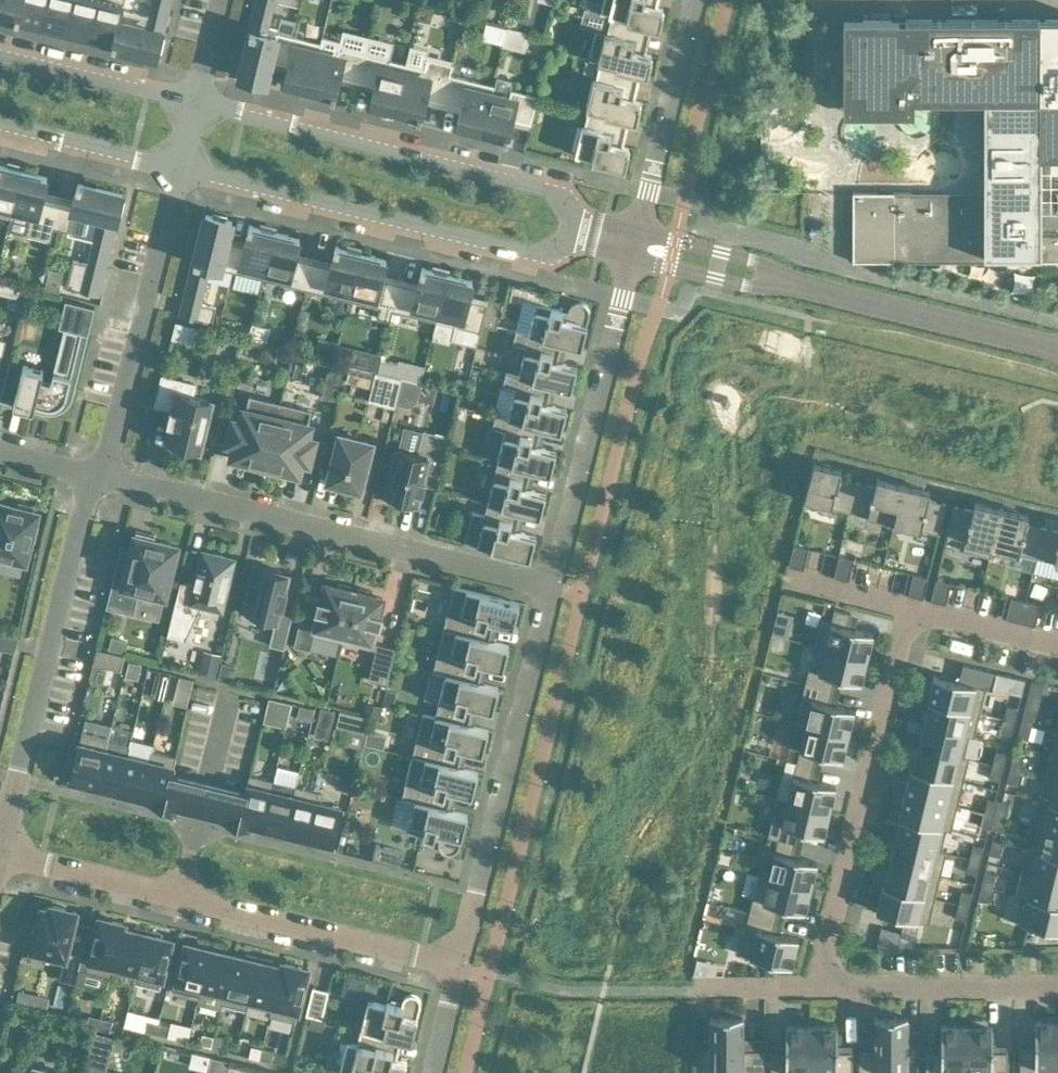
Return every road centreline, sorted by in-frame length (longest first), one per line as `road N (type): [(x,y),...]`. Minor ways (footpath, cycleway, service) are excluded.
road 1 (residential): [(3,854),(461,964)]
road 2 (residential): [(553,587),(109,477)]
road 3 (tertiary): [(636,246),(1057,350)]
road 4 (tertiary): [(582,233),(549,190),(195,103)]
road 5 (tertiary): [(180,169),(535,254),(582,233)]
road 6 (residential): [(824,990),(825,954),(908,608)]
road 7 (residential): [(3,854),(95,474)]
road 8 (residential): [(461,964),(553,587)]
road 9 (residential): [(553,587),(636,246)]
road 10 (residential): [(109,477),(180,169)]
road 11 (residential): [(636,246),(696,0)]
road 12 (residential): [(1057,990),(824,990)]
road 13 (tertiary): [(195,103),(0,56)]
road 14 (tertiary): [(0,124),(180,169)]
road 15 (residential): [(908,608),(1057,644)]
road 16 (residential): [(824,990),(699,990)]
road 17 (residential): [(787,579),(908,608)]

